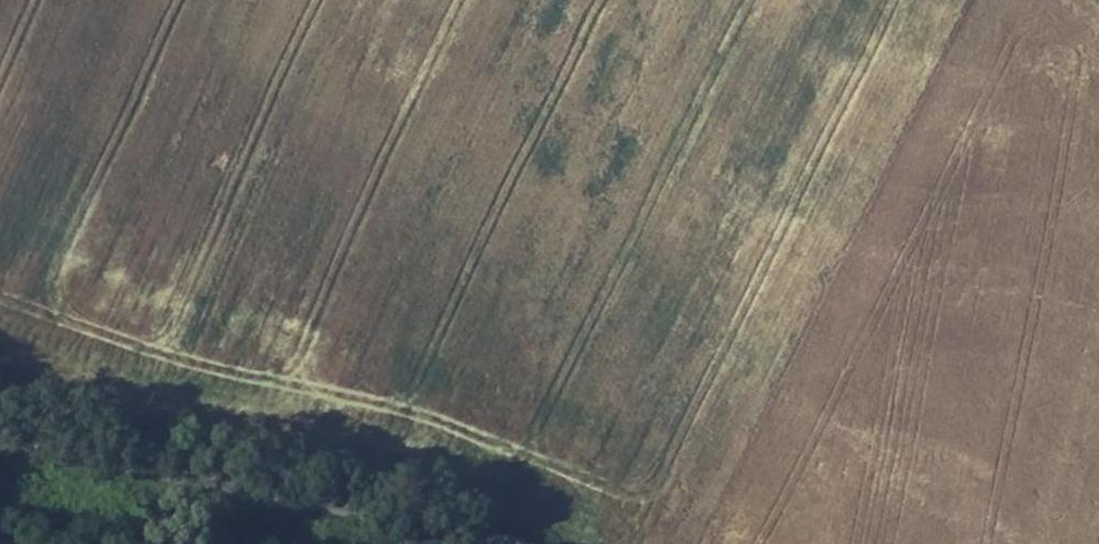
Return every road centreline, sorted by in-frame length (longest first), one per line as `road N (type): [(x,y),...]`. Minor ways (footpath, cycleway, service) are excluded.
road 1 (unclassified): [(328,543),(178,510),(0,432)]

